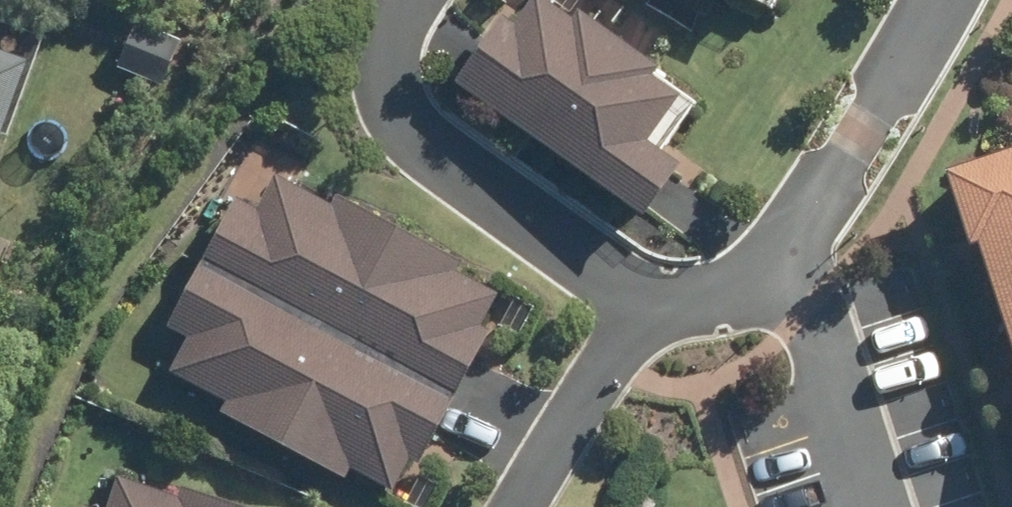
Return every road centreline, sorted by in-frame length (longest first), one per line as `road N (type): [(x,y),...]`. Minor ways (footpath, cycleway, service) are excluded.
road 1 (residential): [(411,0),(387,67),(391,106),(473,190),(605,265),(668,320)]
road 2 (residential): [(668,320),(730,275),(813,168),(918,0)]
road 3 (residential): [(514,506),(591,370),(668,320)]

